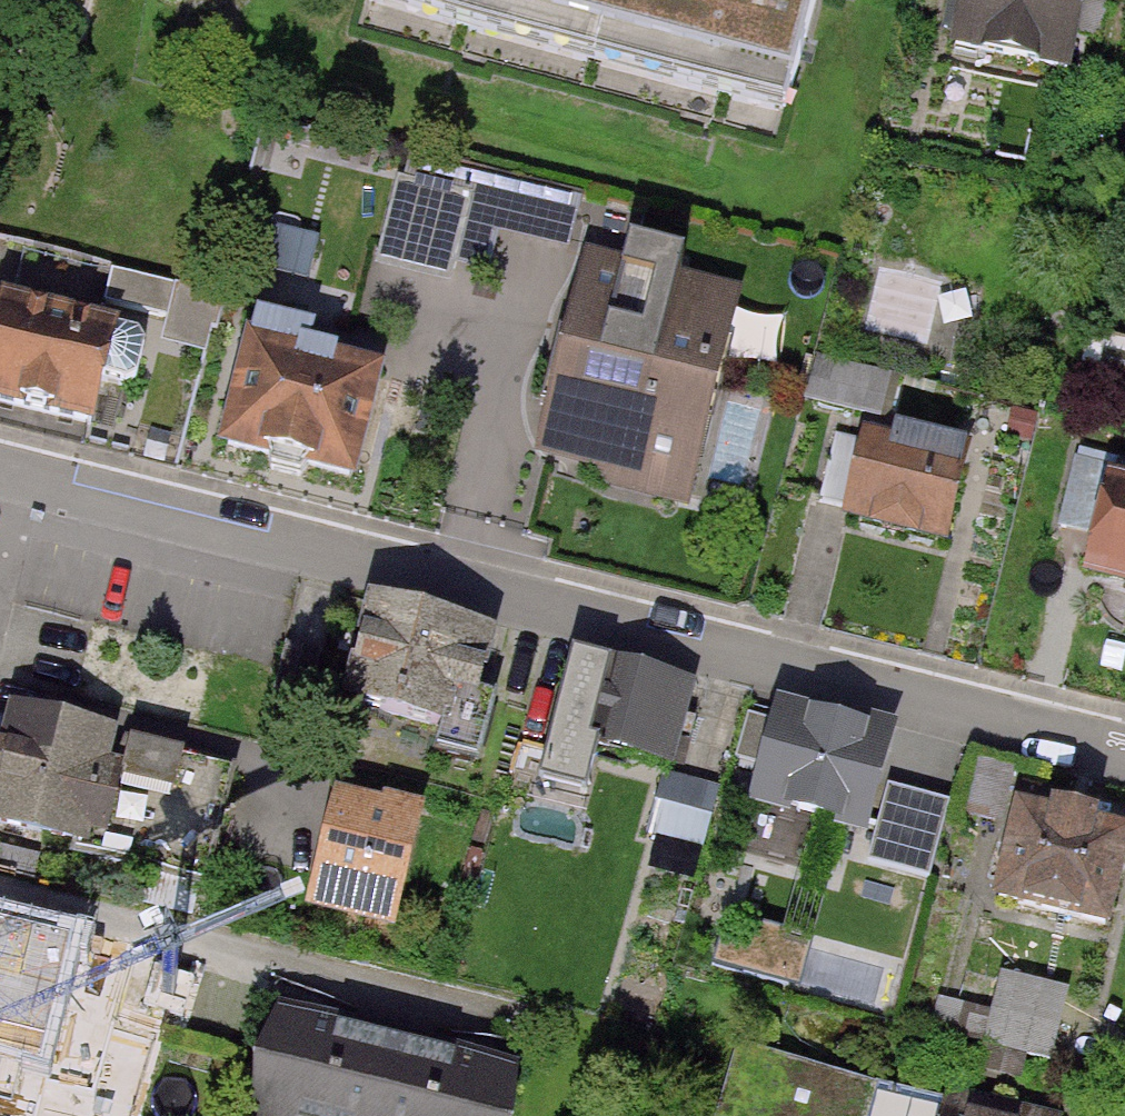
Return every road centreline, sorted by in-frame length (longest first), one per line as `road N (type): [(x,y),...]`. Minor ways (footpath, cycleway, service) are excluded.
road 1 (residential): [(0,471),(1124,758)]

